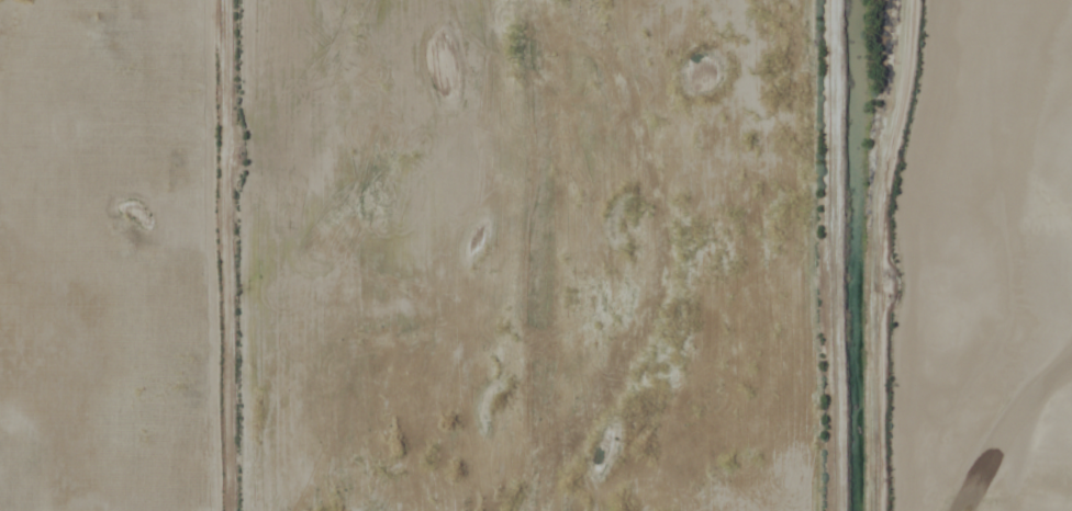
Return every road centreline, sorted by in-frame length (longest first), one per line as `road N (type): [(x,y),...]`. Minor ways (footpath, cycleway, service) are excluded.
road 1 (track): [(863,510),(862,0)]

